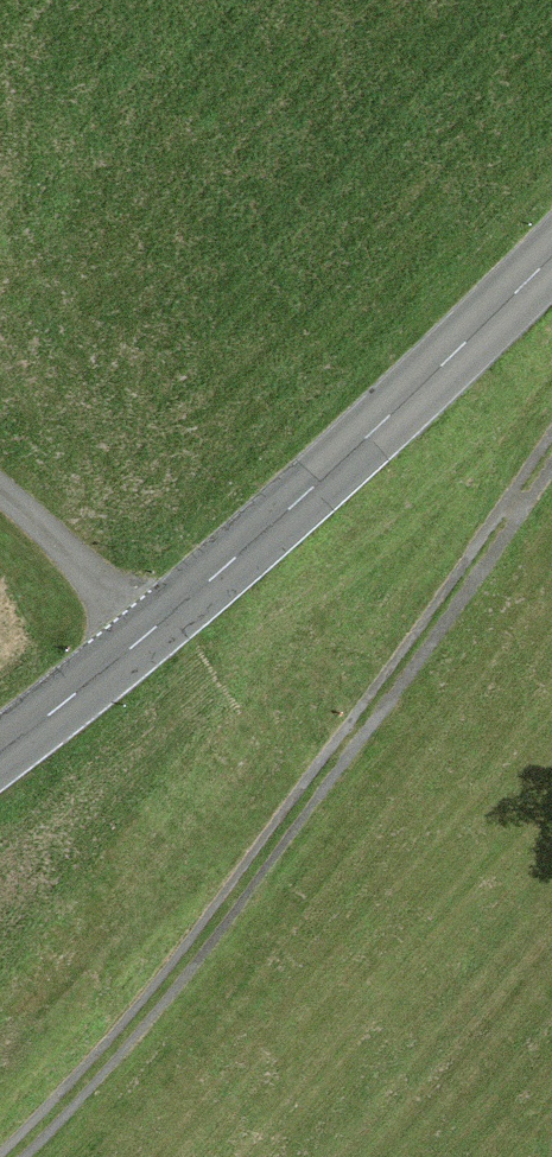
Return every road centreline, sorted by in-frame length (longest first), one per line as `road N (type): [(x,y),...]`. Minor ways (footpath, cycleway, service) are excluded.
road 1 (track): [(6,1156),(99,1063),(252,869),(551,446)]
road 2 (secondary): [(0,753),(234,558),(551,253)]
road 3 (track): [(149,631),(0,503)]

